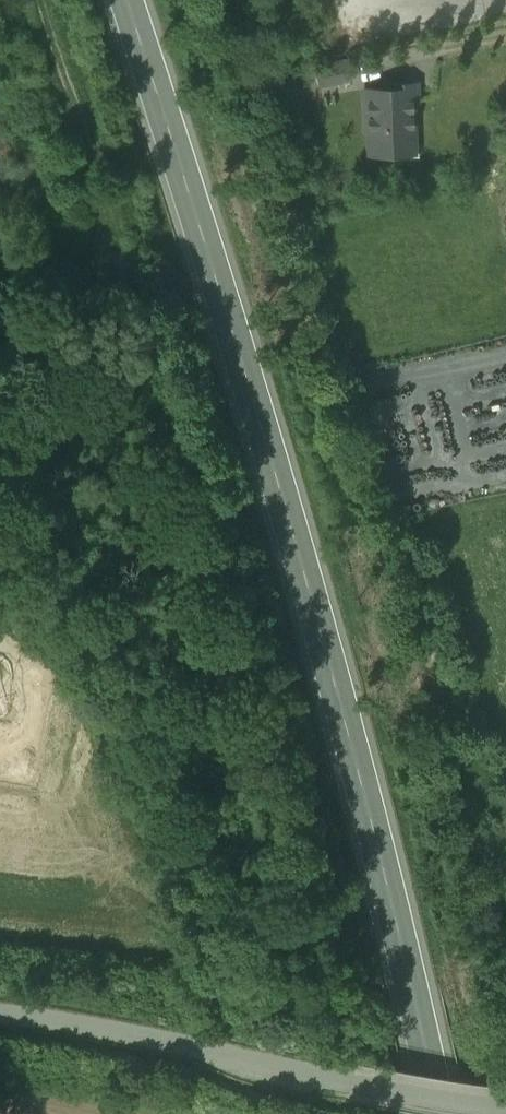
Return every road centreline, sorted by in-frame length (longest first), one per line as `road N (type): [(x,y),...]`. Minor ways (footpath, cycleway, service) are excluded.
road 1 (secondary): [(128,0),(330,663),(441,1113)]
road 2 (unclassified): [(0,1010),(505,1100)]
road 3 (track): [(35,0),(129,287)]

